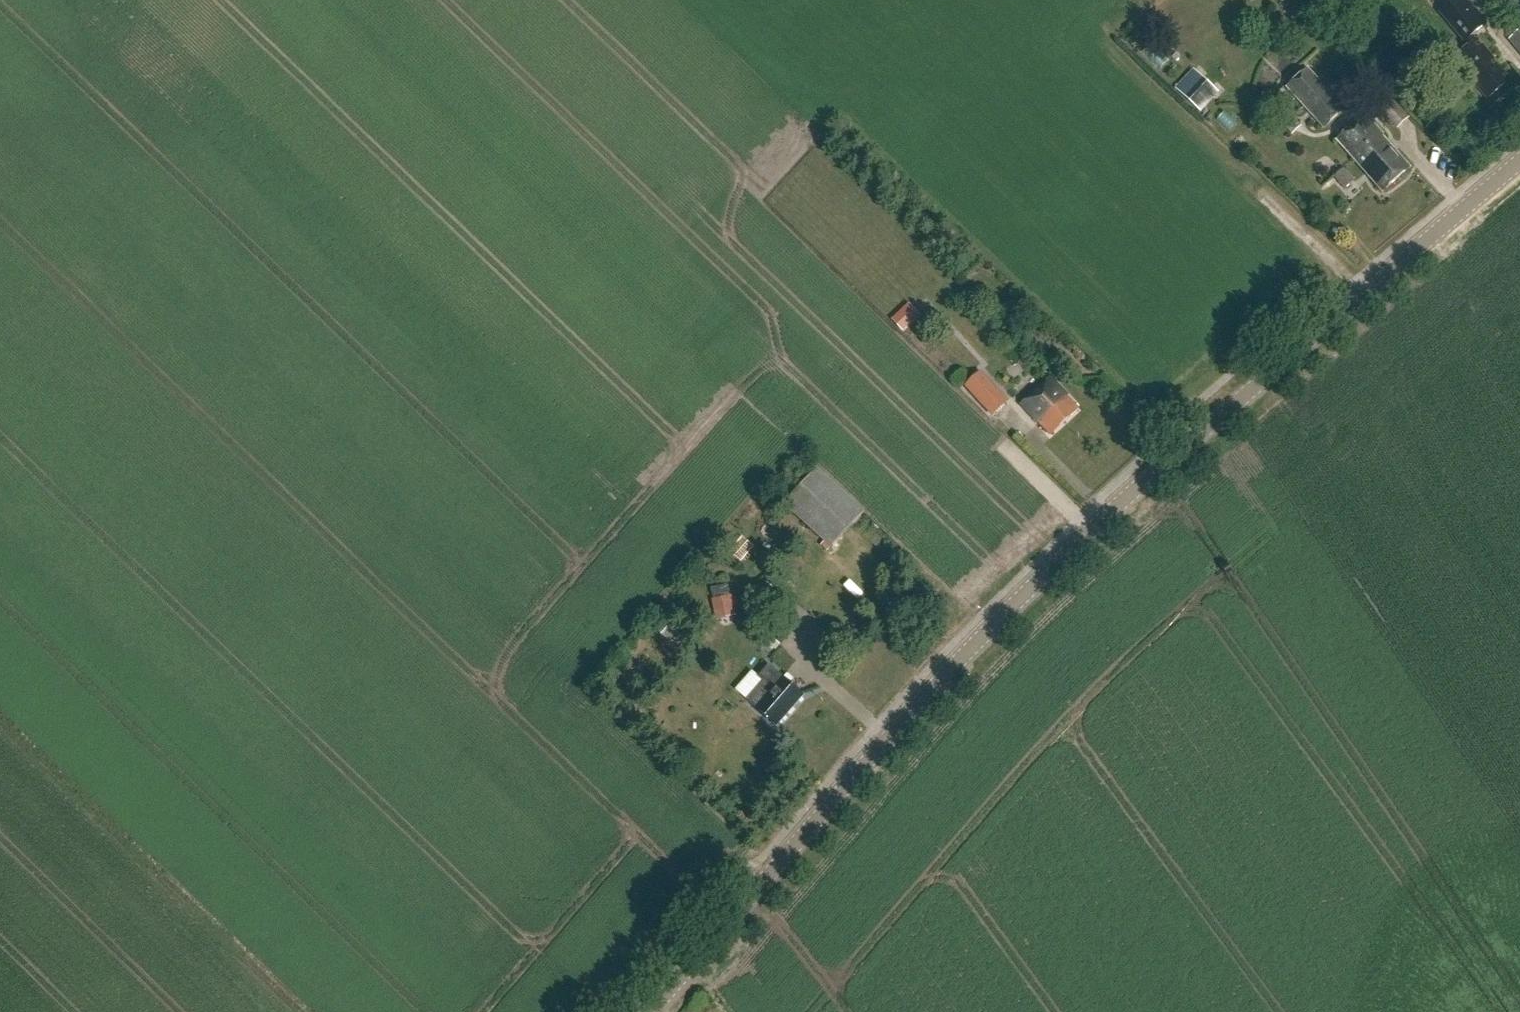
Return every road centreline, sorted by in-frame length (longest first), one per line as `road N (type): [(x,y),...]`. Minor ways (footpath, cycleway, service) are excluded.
road 1 (tertiary): [(650,1011),(970,649),(1070,550),(1519,160)]

